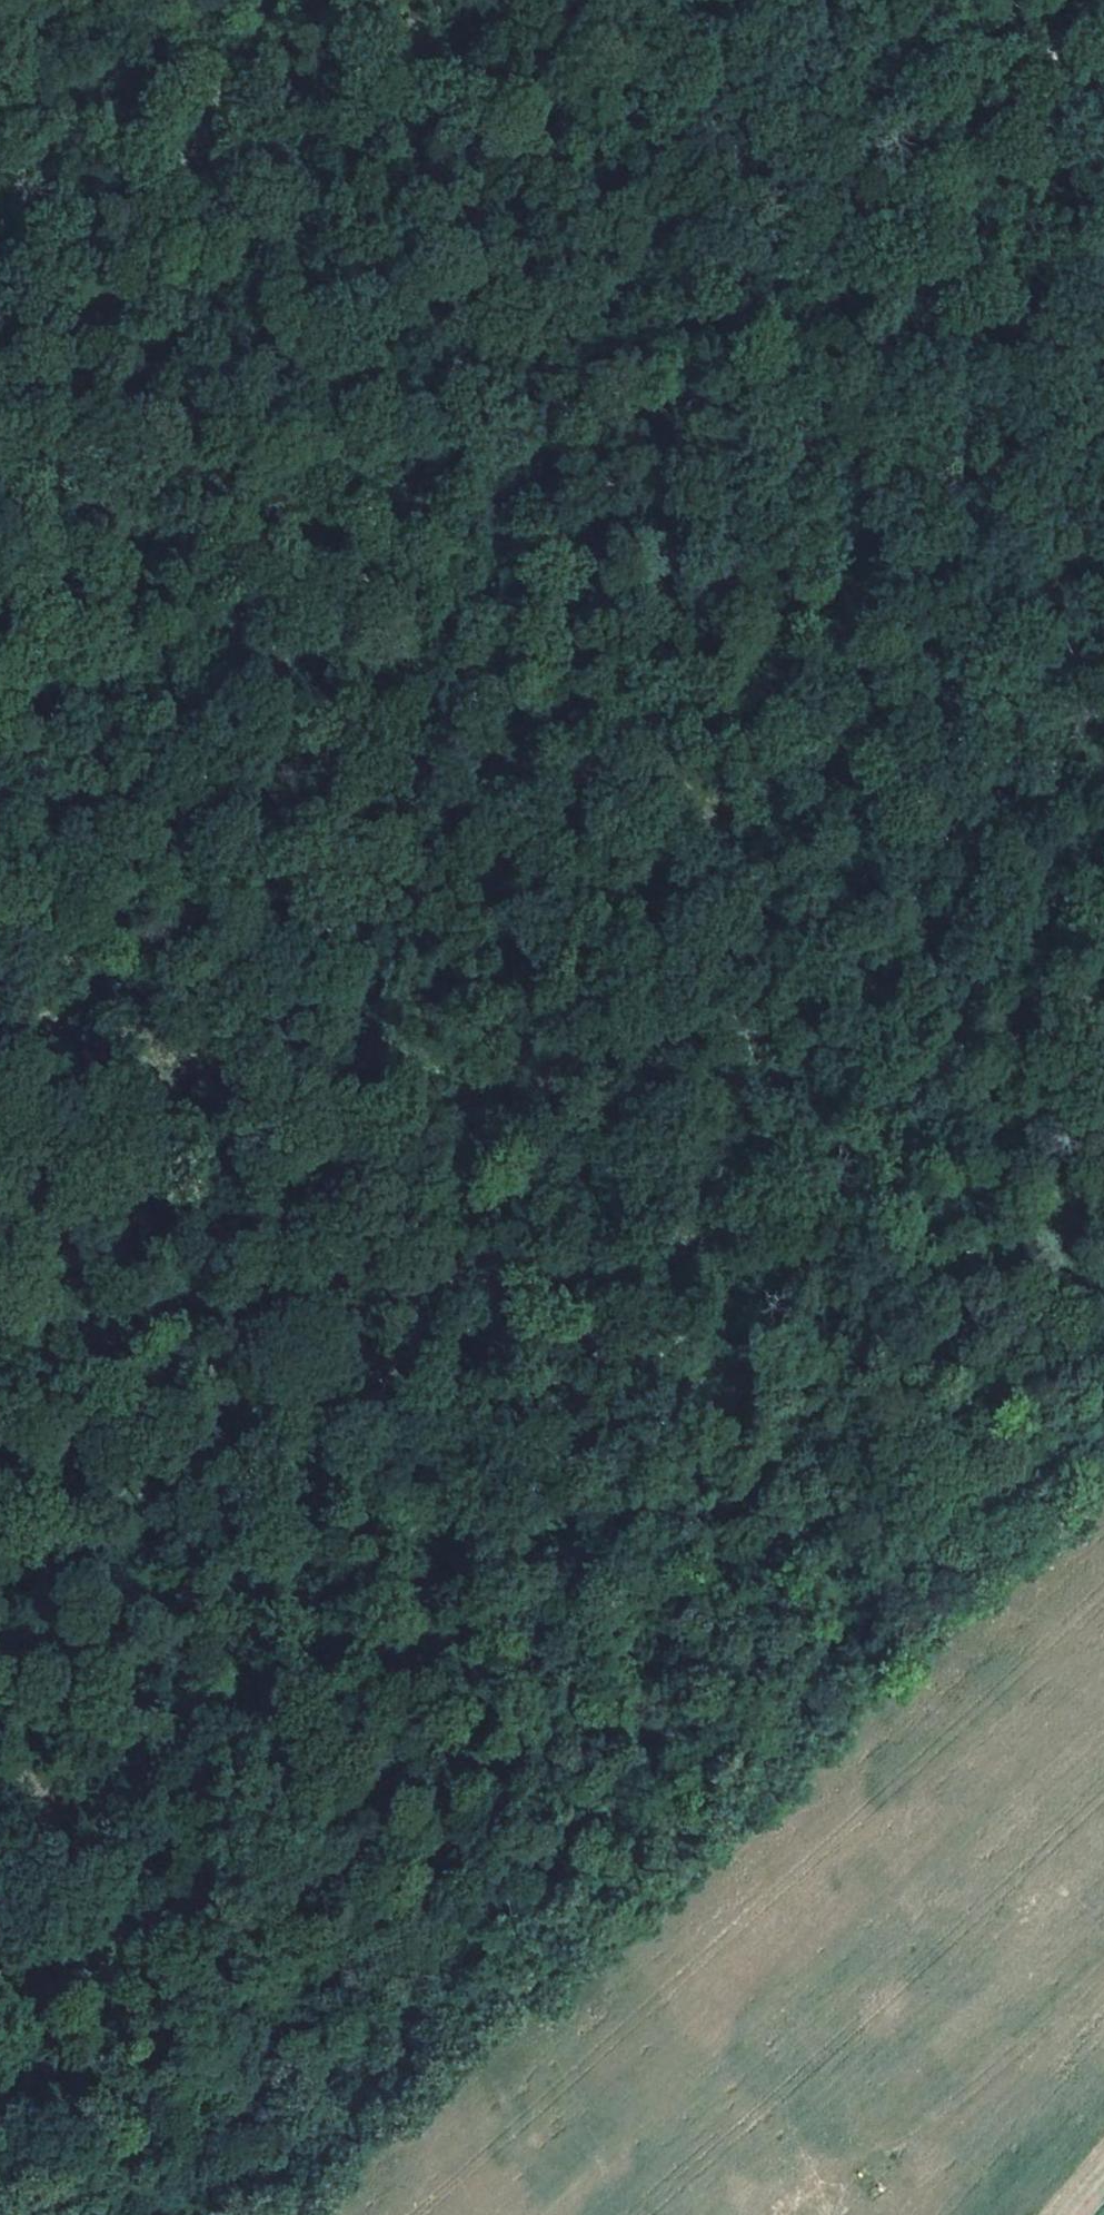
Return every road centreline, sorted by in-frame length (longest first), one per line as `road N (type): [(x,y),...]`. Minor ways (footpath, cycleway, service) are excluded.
road 1 (track): [(1103,153),(986,0)]

